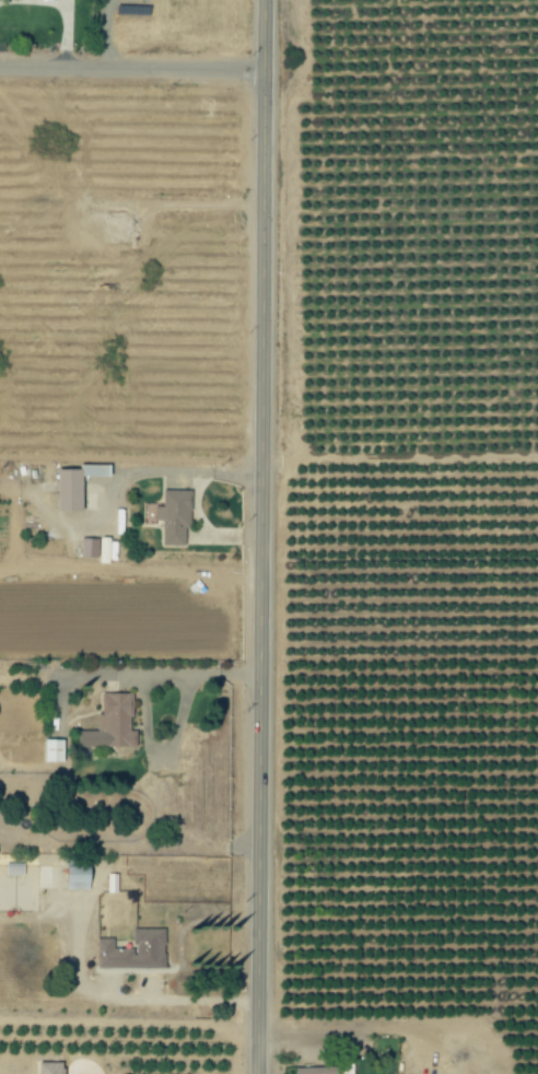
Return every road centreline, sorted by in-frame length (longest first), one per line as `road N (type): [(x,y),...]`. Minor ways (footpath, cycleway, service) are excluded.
road 1 (tertiary): [(266,1073),(273,0)]
road 2 (residential): [(272,74),(0,70)]

